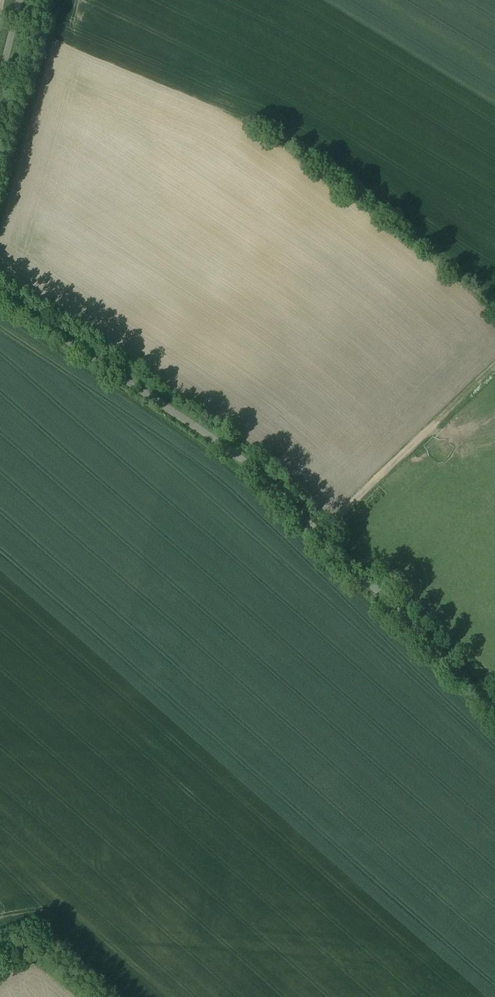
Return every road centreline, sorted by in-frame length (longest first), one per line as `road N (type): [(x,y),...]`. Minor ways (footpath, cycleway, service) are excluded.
road 1 (unclassified): [(494,717),(222,456),(0,314)]

